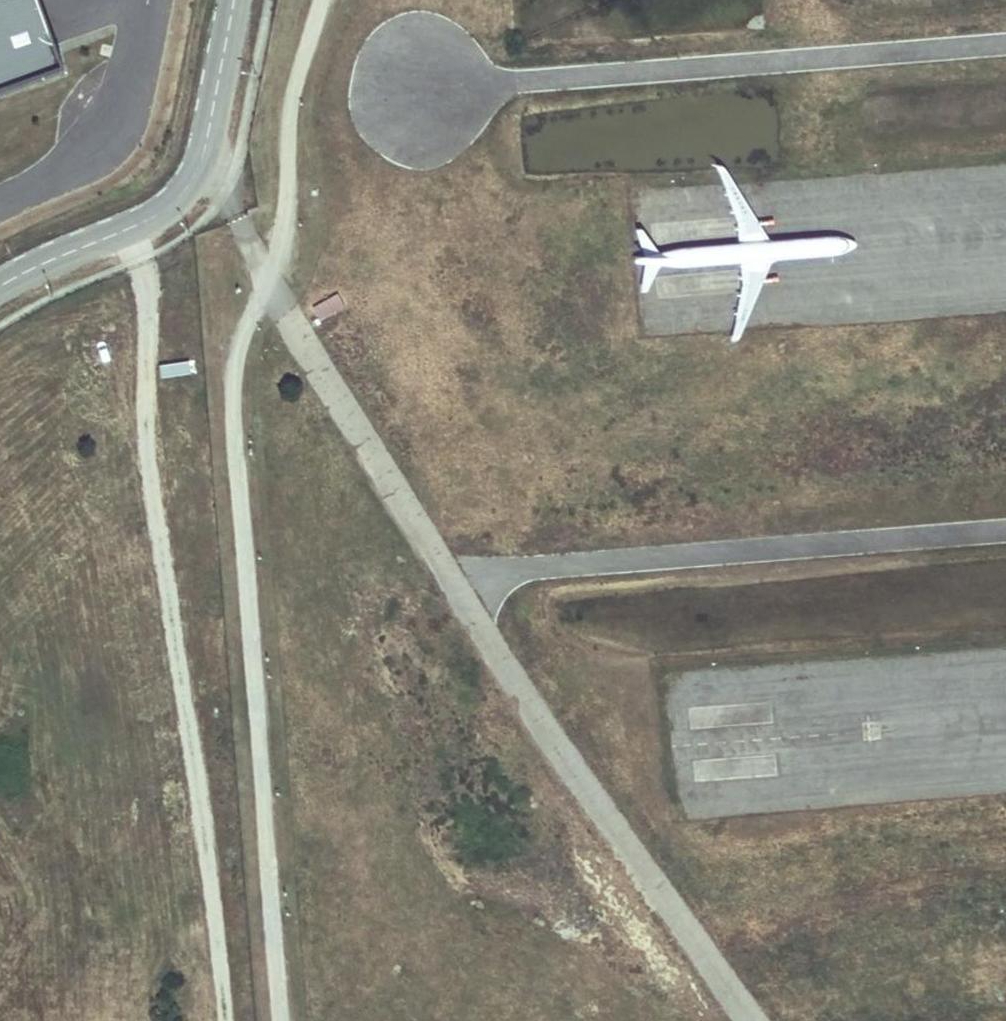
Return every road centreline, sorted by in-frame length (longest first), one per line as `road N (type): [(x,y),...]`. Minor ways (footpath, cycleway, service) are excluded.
road 1 (unclassified): [(236,0),(197,171),(163,212),(0,290)]

